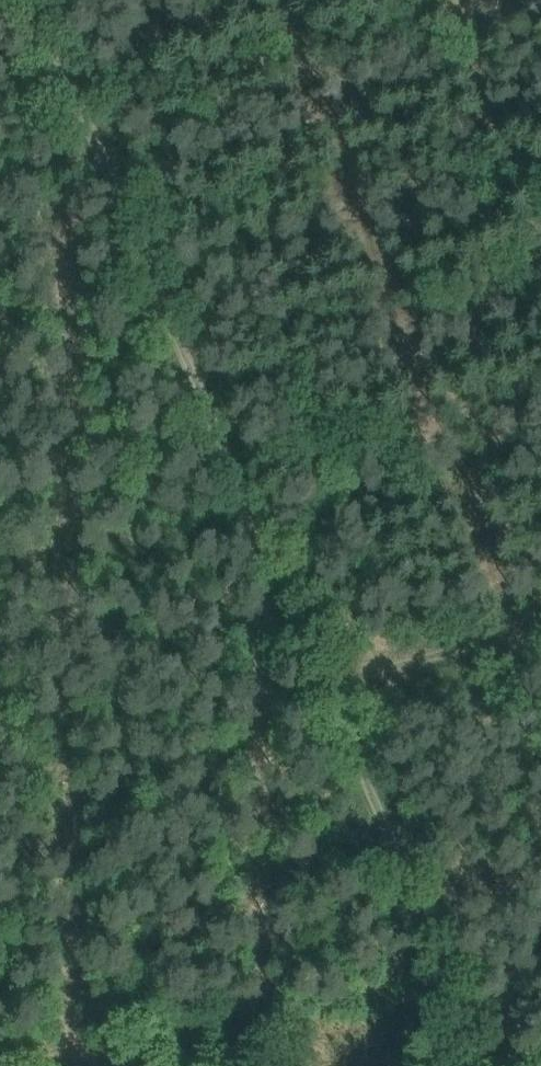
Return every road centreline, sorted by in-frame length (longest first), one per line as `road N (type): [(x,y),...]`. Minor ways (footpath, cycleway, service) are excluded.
road 1 (track): [(82,117),(308,691)]
road 2 (track): [(0,1036),(455,1060)]
road 3 (track): [(455,1060),(308,691)]
road 4 (track): [(540,626),(308,691)]
road 5 (track): [(82,117),(38,0)]

